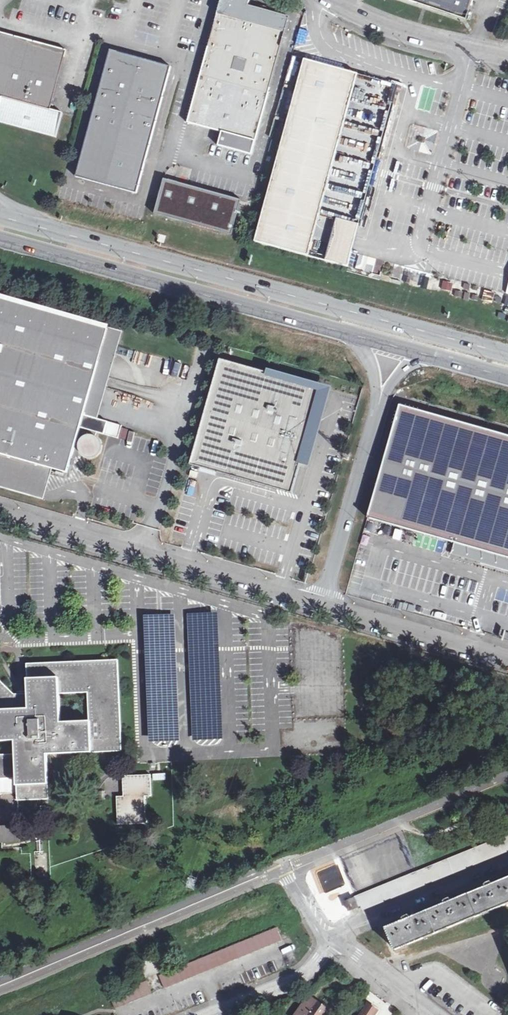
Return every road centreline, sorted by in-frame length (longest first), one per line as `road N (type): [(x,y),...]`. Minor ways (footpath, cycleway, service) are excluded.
road 1 (secondary): [(507,357),(0,216)]
road 2 (residential): [(0,980),(275,865),(287,870),(324,937)]
road 3 (secondary): [(0,241),(363,340)]
road 4 (unclassified): [(0,513),(318,606)]
road 5 (unclassified): [(381,386),(318,606)]
road 6 (residential): [(324,937),(507,861)]
road 7 (unclassified): [(318,606),(507,660)]
road 8 (unclassified): [(325,0),(388,30),(507,60)]
road 9 (residential): [(333,944),(303,978),(212,1014)]
road 10 (residential): [(333,944),(436,1014)]

